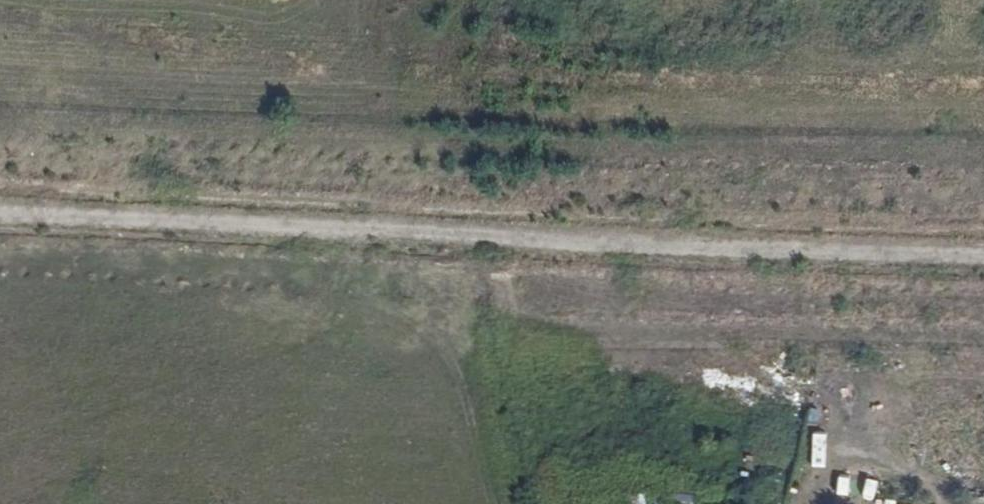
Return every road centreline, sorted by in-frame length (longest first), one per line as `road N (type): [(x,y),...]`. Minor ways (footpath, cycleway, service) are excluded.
road 1 (primary): [(983,189),(288,148),(0,107)]
road 2 (primary): [(0,154),(238,188),(983,234)]
road 3 (track): [(0,207),(502,240),(983,246)]
road 4 (track): [(553,503),(495,250)]

